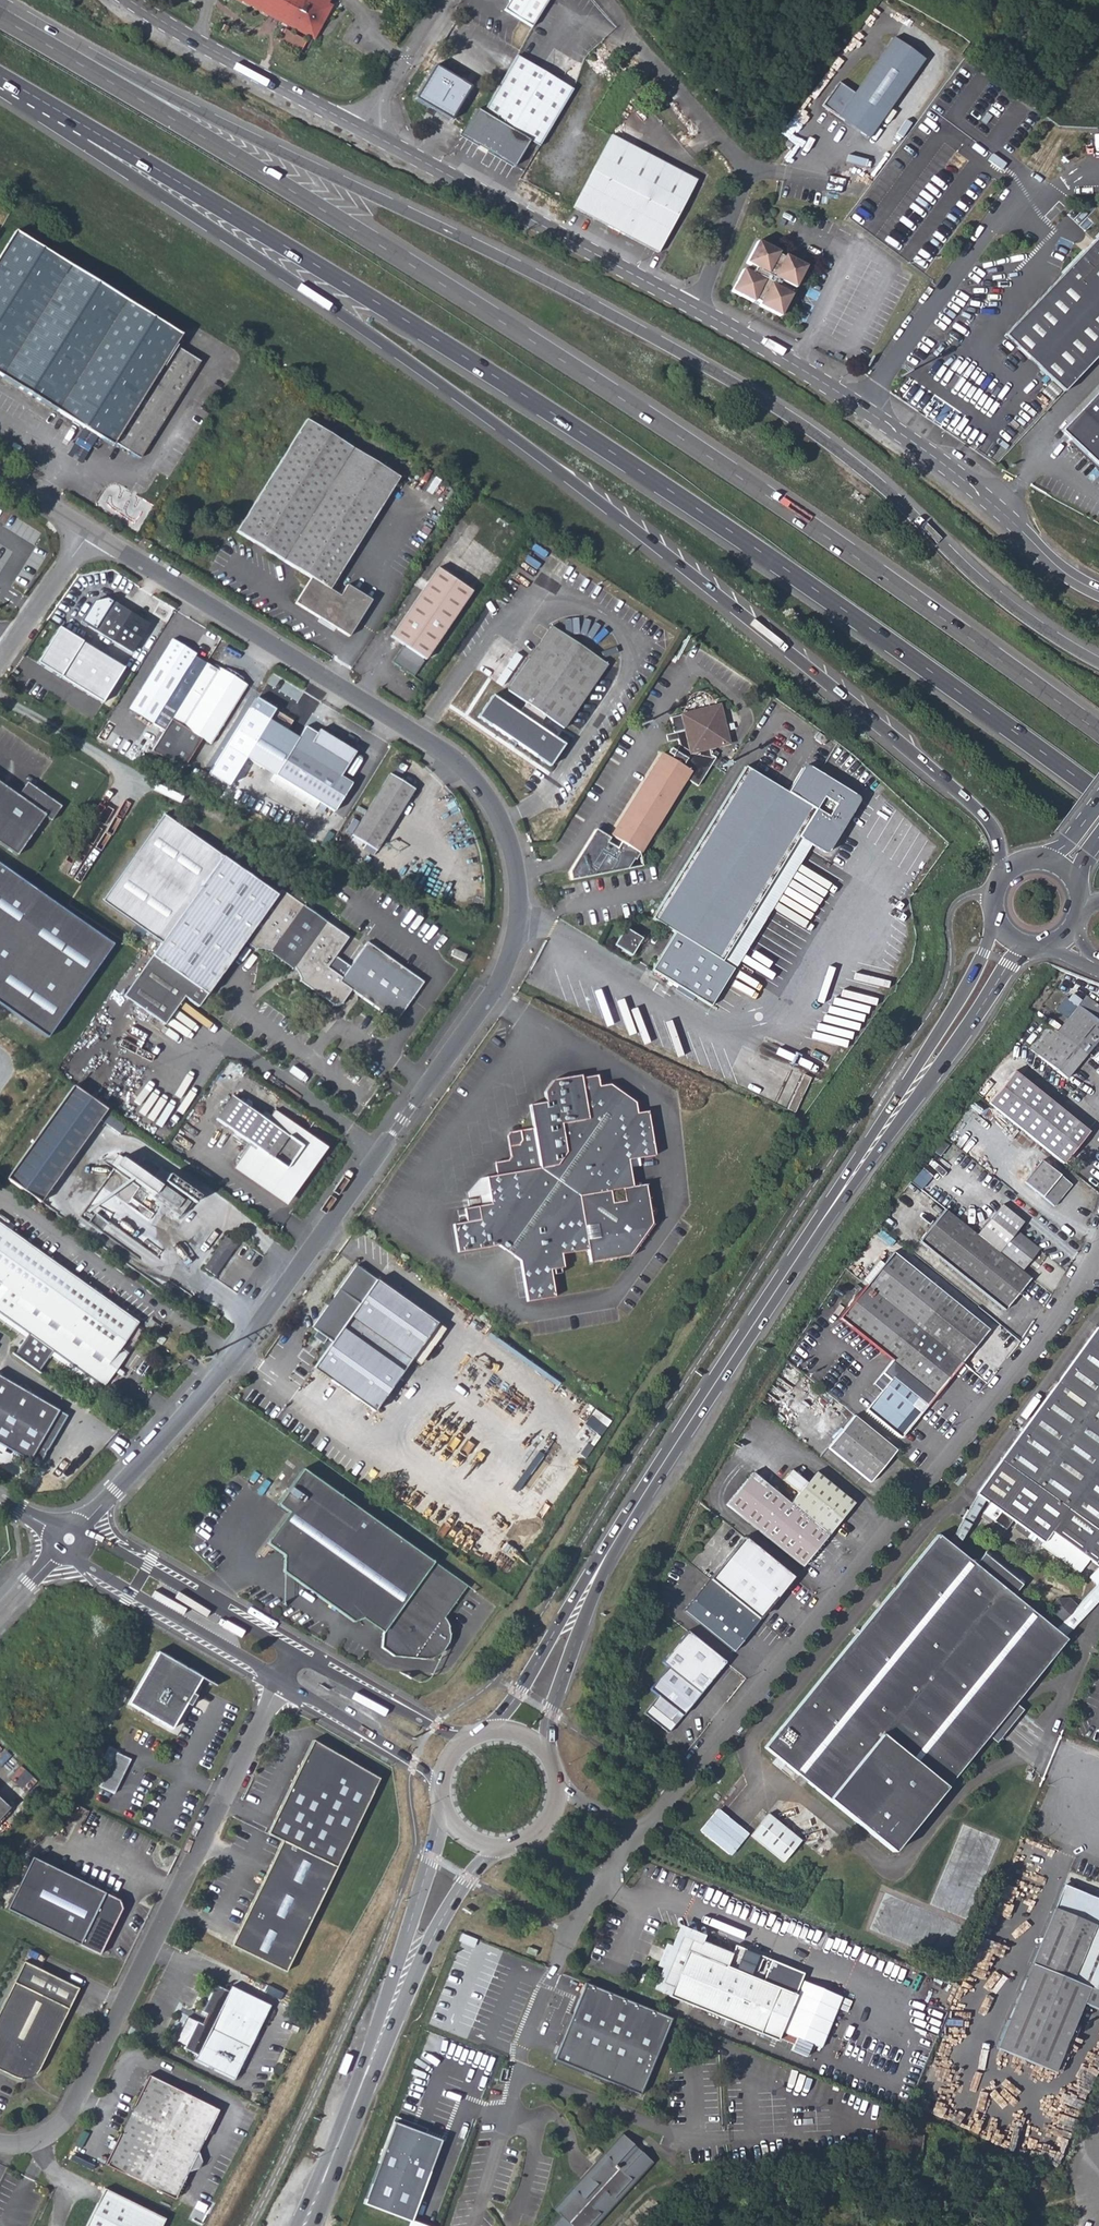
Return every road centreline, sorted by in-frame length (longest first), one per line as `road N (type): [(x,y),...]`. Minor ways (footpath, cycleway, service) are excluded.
road 1 (unclassified): [(90,533),(436,747),(483,790),(511,846),(520,916),(501,985),(236,1360),(70,1541)]
road 2 (trunk): [(1098,731),(591,378),(0,17)]
road 3 (trunk): [(1098,667),(982,584),(893,498),(776,407),(479,247),(174,101),(0,1)]
road 4 (trunk): [(89,128),(586,435),(1098,793)]
road 5 (trunk): [(89,128),(86,145),(515,439),(942,780),(985,819),(1000,845),(1001,879)]
road 6 (secondary): [(1009,940),(596,1573),(522,1738)]
road 7 (residential): [(1098,1248),(1054,1330),(640,1835)]
road 8 (unclassified): [(0,2142),(33,2142),(71,2115),(280,1685)]
road 9 (secondary): [(469,1838),(303,2225)]
road 10 (tertiary): [(364,132),(695,304)]
road 11 (residential): [(601,0),(751,175),(695,304)]
road 12 (tertiary): [(859,406),(1098,591)]
road 13 (tertiary): [(127,0),(364,132)]
road 14 (residential): [(859,406),(1019,197)]
road 15 (tertiary): [(70,1541),(83,1568),(280,1685)]
road 16 (tertiary): [(299,1650),(147,1566),(98,1543),(70,1541)]
road 17 (tertiary): [(469,1743),(299,1650)]
road 18 (tertiary): [(695,304),(859,406)]
road 19 (tertiary): [(280,1685),(444,1782)]
road 20 (tertiary): [(364,132),(449,0)]
road 21 (unclassified): [(0,661),(90,533)]

